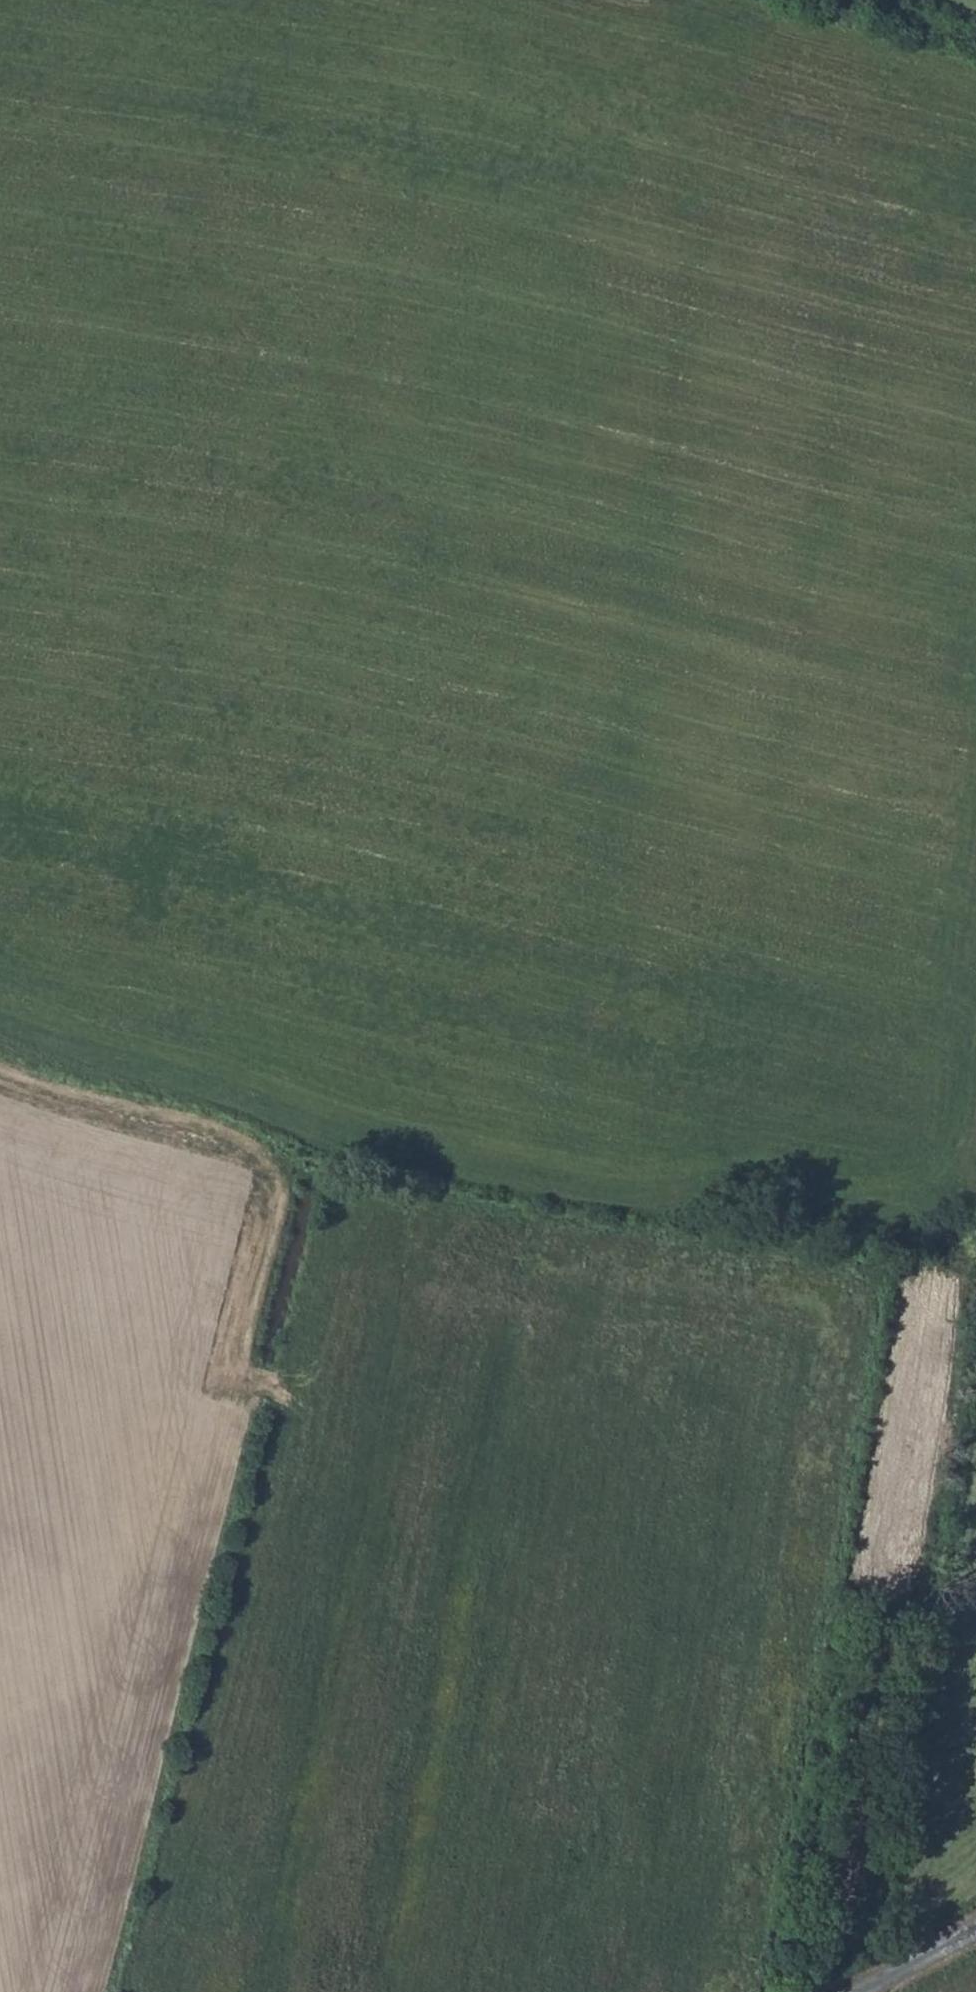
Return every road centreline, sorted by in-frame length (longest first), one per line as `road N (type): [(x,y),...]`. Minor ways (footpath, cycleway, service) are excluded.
road 1 (tertiary): [(868,1991),(975,1932)]

